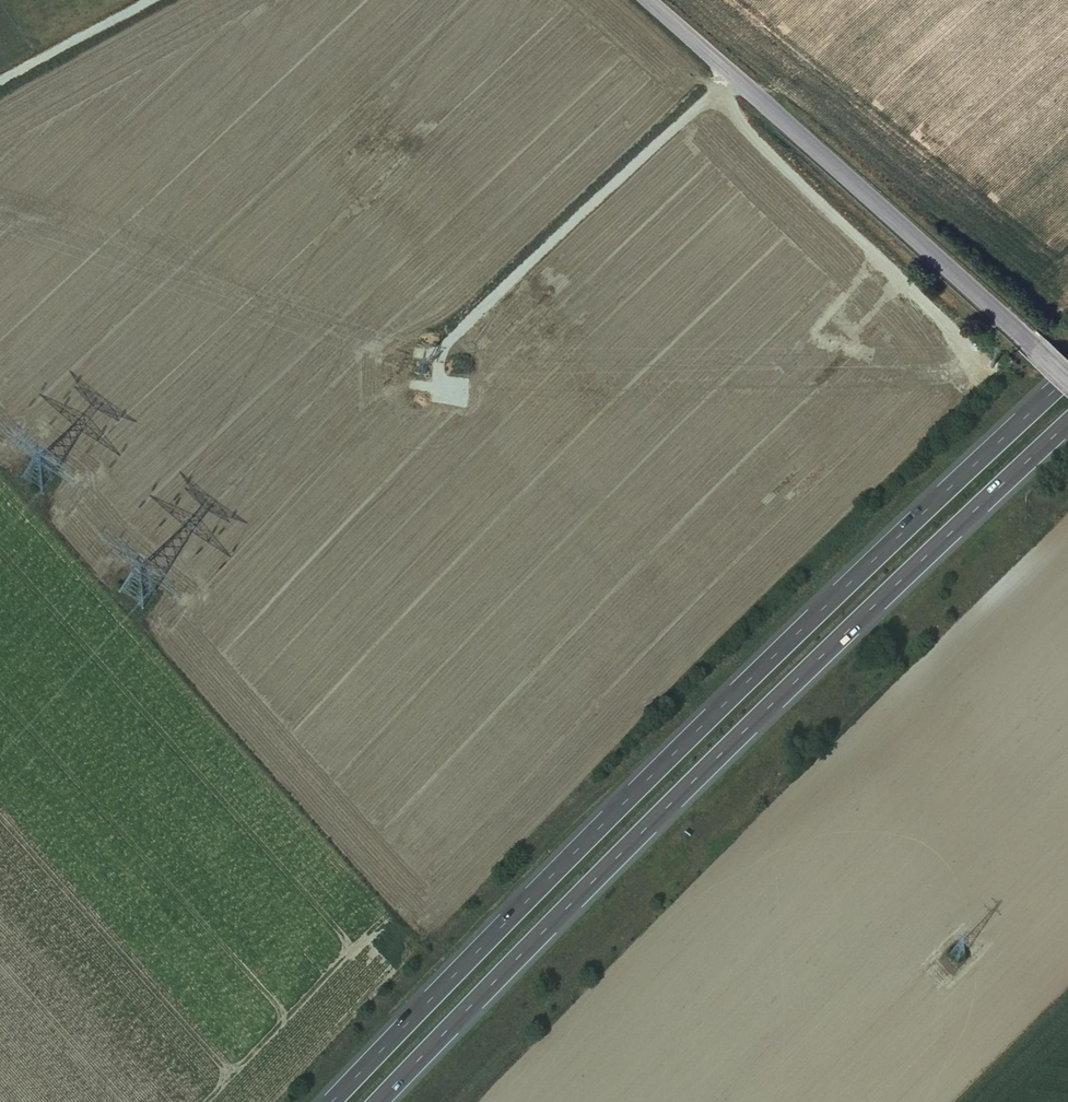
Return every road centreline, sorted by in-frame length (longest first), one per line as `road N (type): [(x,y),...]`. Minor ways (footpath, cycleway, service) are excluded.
road 1 (motorway): [(1067,371),(580,841),(325,1101)]
road 2 (motorway): [(375,1101),(1067,421)]
road 3 (tertiary): [(1067,366),(651,0)]
road 4 (track): [(734,73),(443,343),(440,385)]
road 5 (track): [(713,93),(975,354),(980,381)]
road 6 (track): [(142,0),(0,80)]

